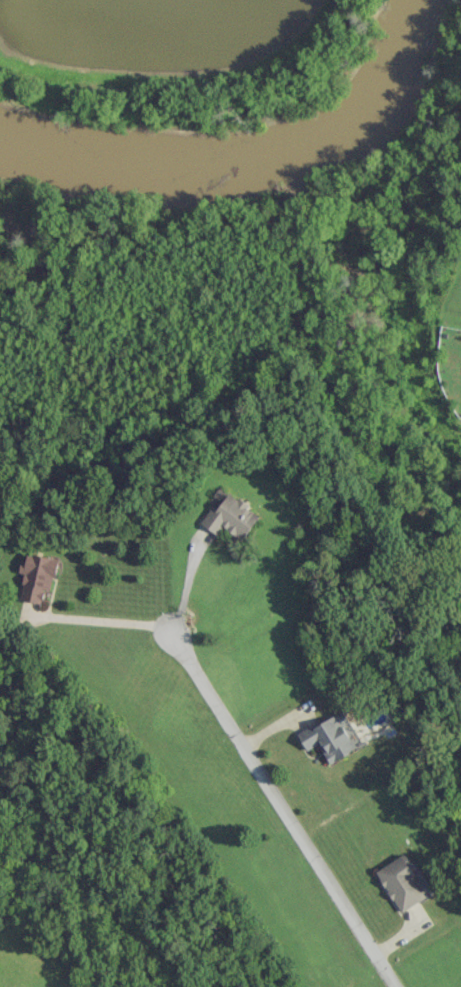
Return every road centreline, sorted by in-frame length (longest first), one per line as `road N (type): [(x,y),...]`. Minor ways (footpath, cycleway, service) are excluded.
road 1 (residential): [(395,986),(175,637)]

